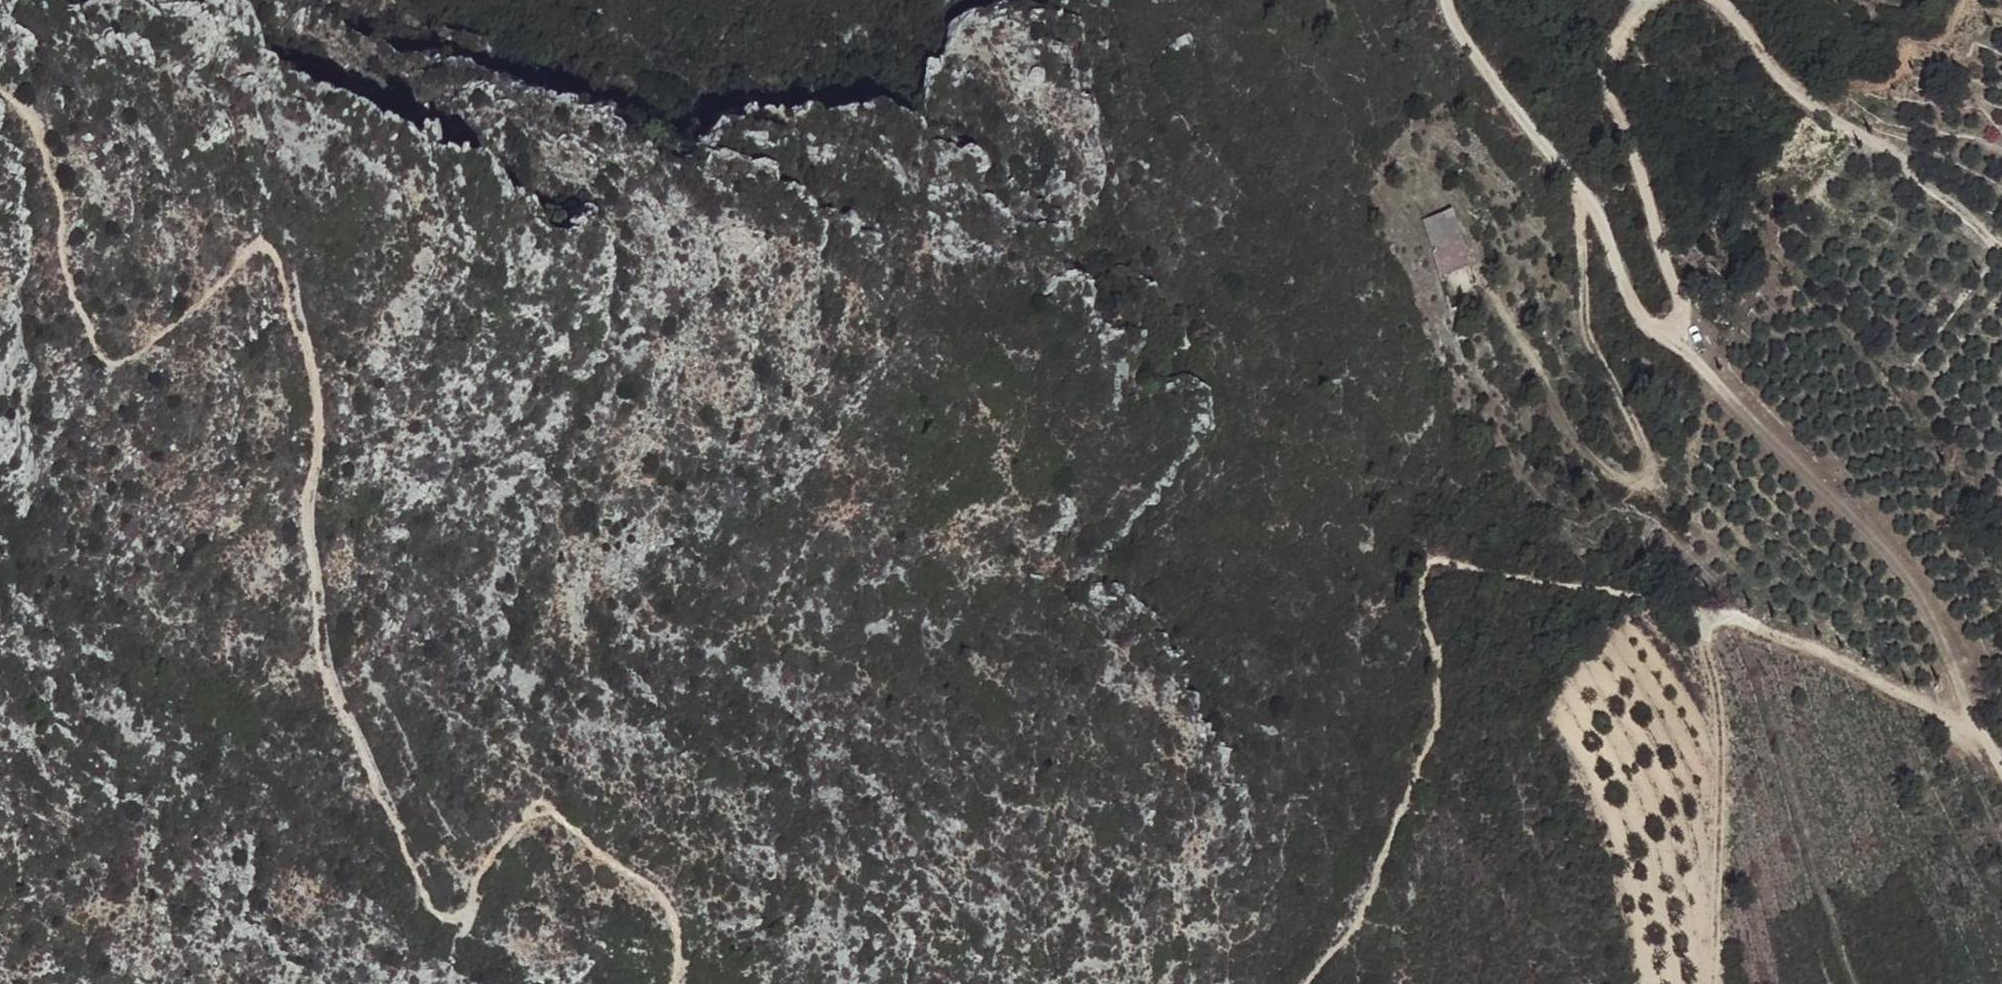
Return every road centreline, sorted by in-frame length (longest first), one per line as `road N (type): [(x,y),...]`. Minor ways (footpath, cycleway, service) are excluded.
road 1 (track): [(1444,0),(1491,83),(1667,336),(1775,458),(1924,601),(2001,777)]
road 2 (track): [(2001,256),(1955,224),(1703,0)]
road 3 (track): [(1639,0),(1601,67),(1662,256),(1679,349)]

